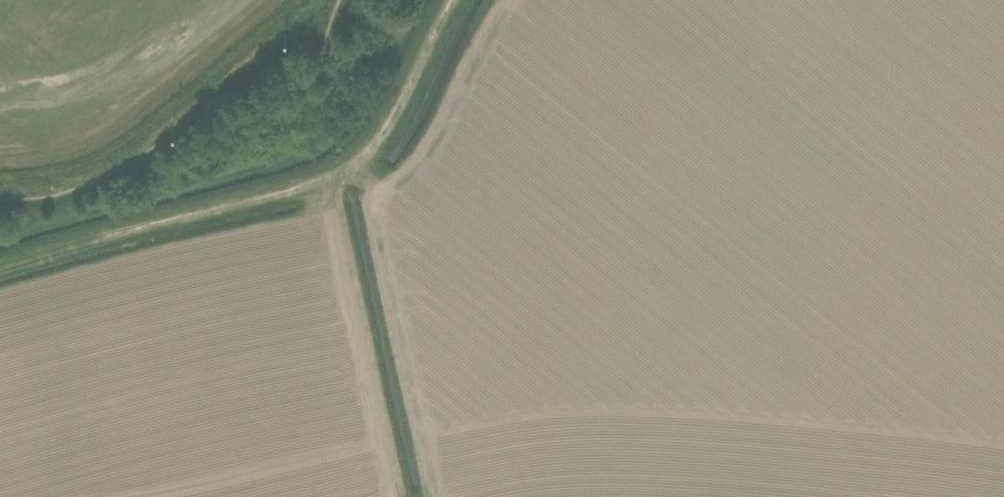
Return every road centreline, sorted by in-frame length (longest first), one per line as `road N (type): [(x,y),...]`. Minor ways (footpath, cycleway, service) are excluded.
road 1 (track): [(0,267),(341,172),(398,108),(454,0)]

